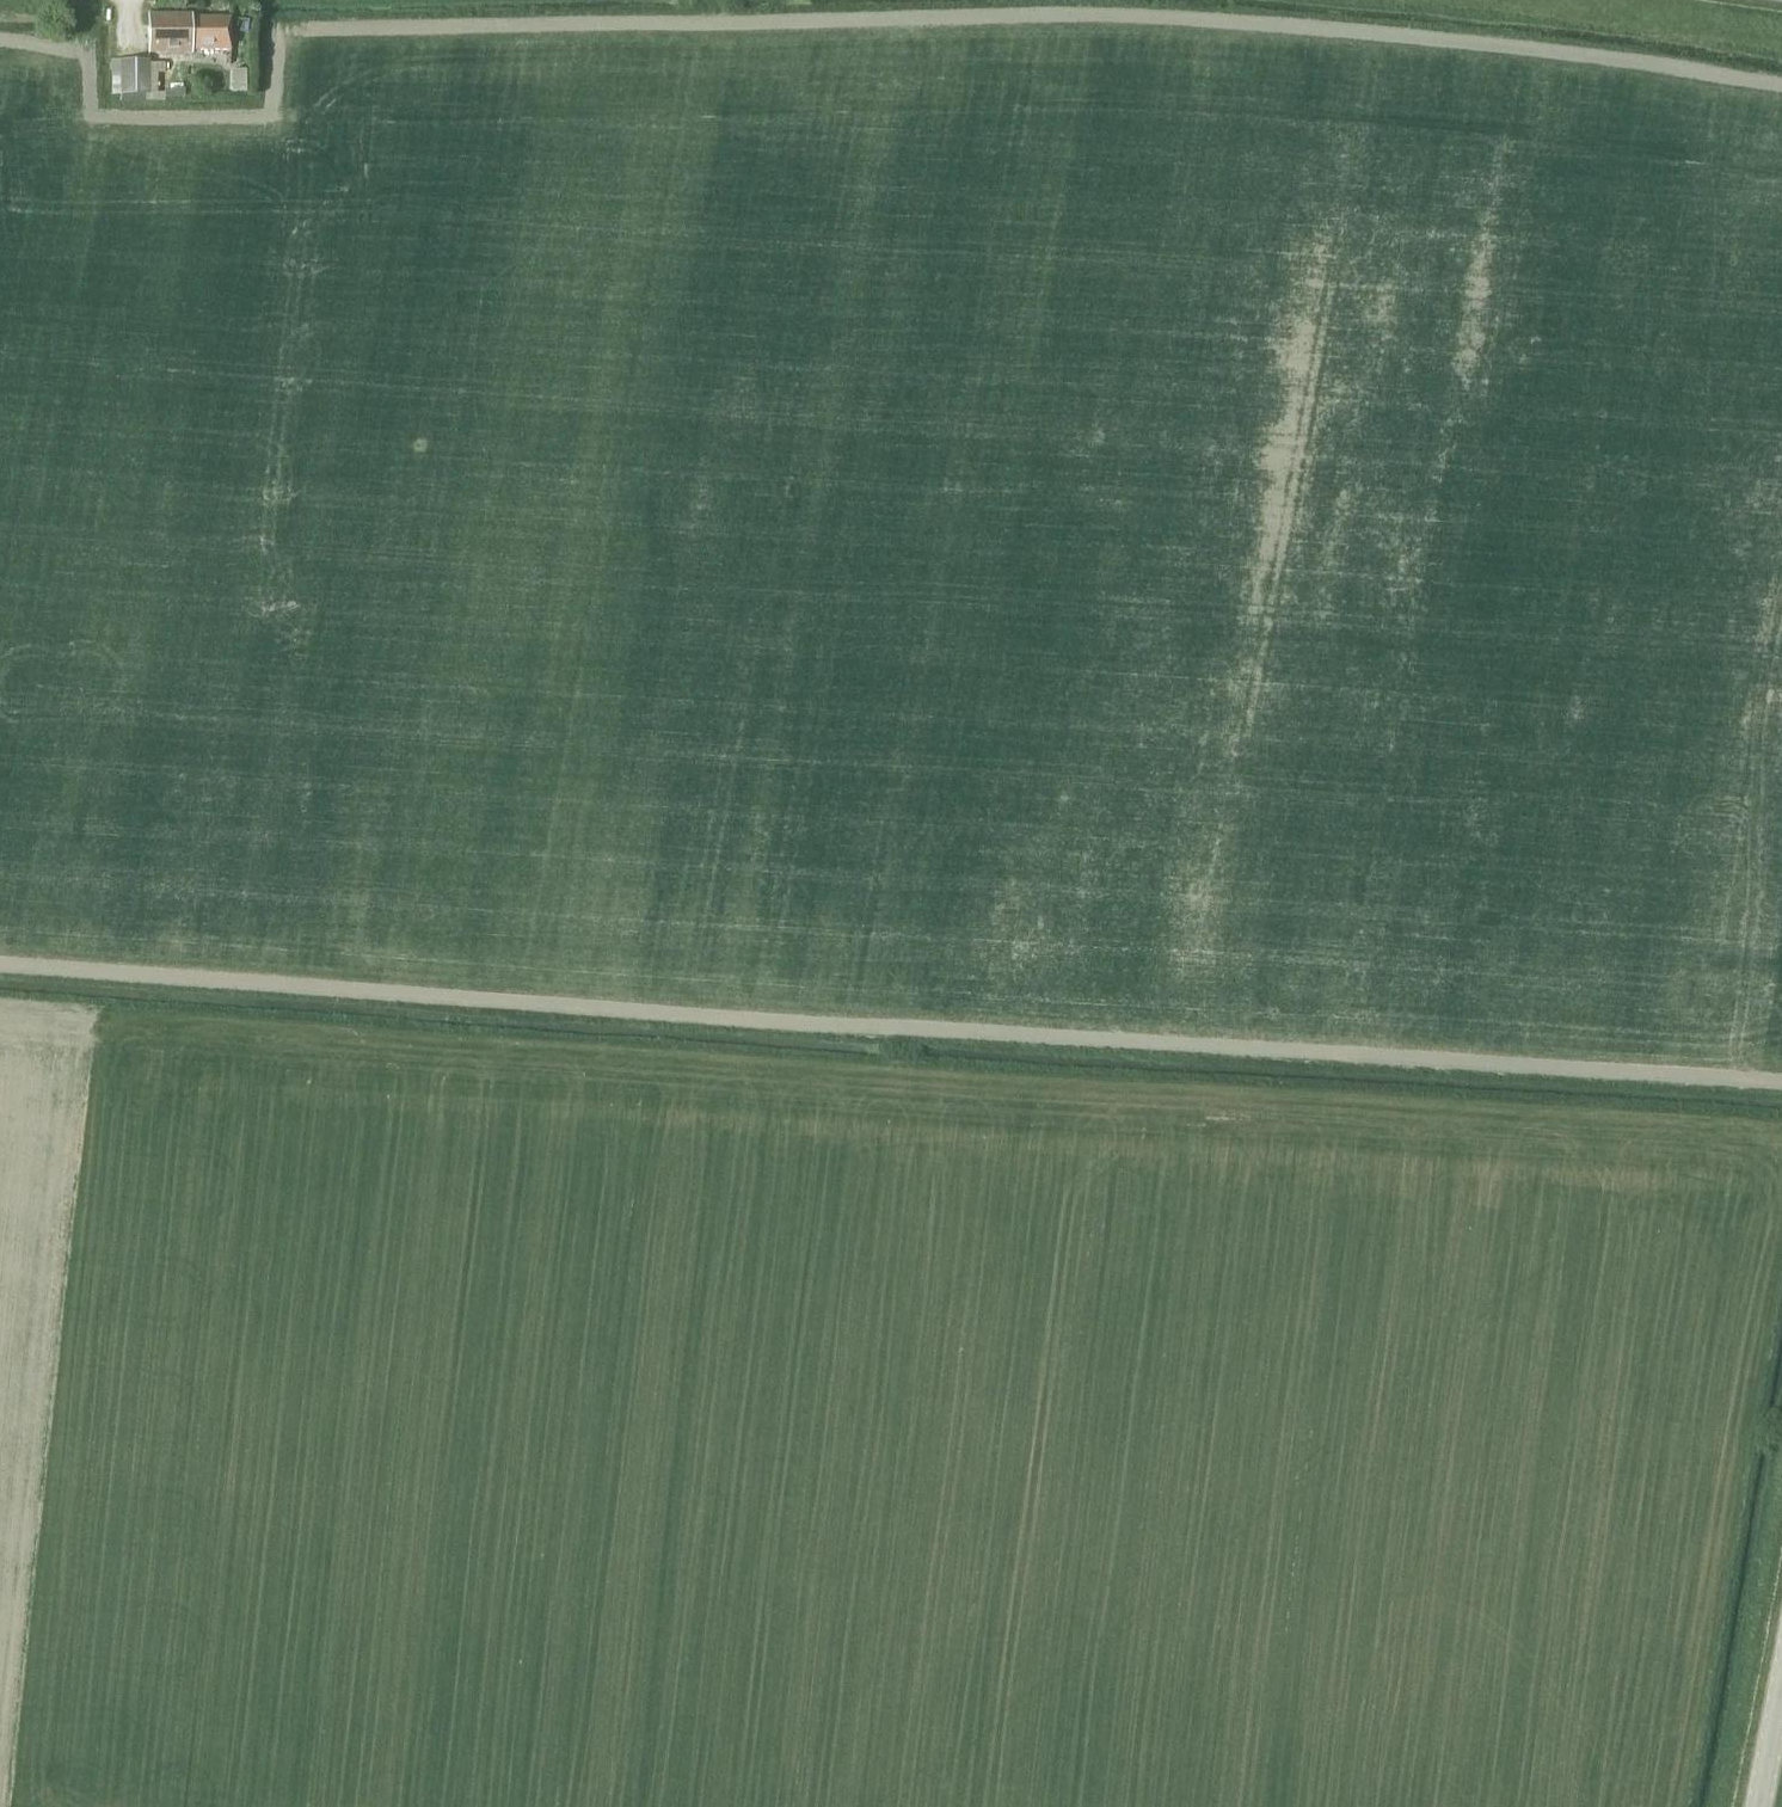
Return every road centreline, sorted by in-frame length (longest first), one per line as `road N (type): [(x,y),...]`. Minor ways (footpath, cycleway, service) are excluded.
road 1 (secondary): [(1757,1806),(1781,1673)]

